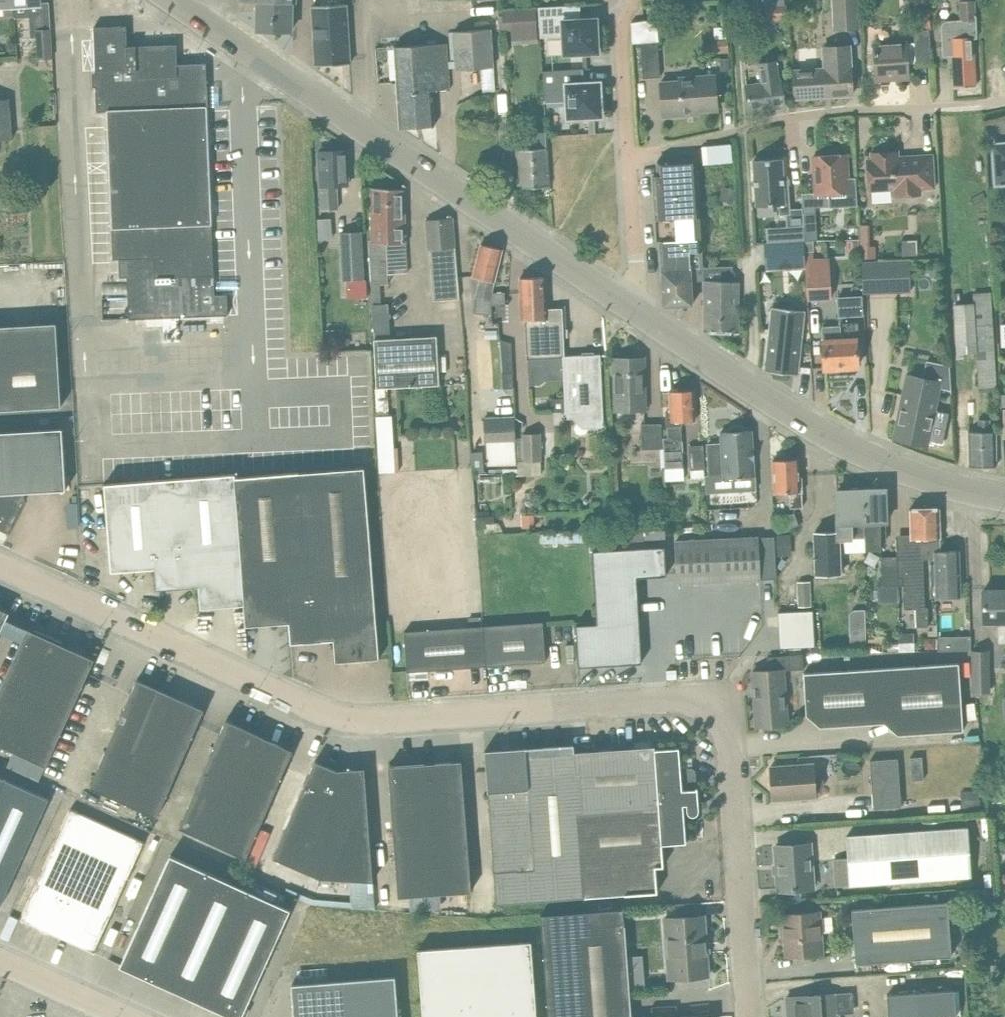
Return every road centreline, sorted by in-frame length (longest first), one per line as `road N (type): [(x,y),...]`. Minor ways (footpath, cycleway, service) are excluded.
road 1 (unclassified): [(750,1016),(730,745),(723,717),(704,703),(670,699),(349,721),(0,564)]
road 2 (tertiary): [(637,312),(169,0)]
road 3 (tertiary): [(1004,496),(874,458),(796,418),(637,312)]
road 4 (residential): [(629,155),(801,115),(1004,98)]
road 5 (residential): [(629,155),(622,26),(633,0)]
road 6 (residential): [(637,312),(629,155)]
road 7 (unclassified): [(125,1016),(0,961)]

